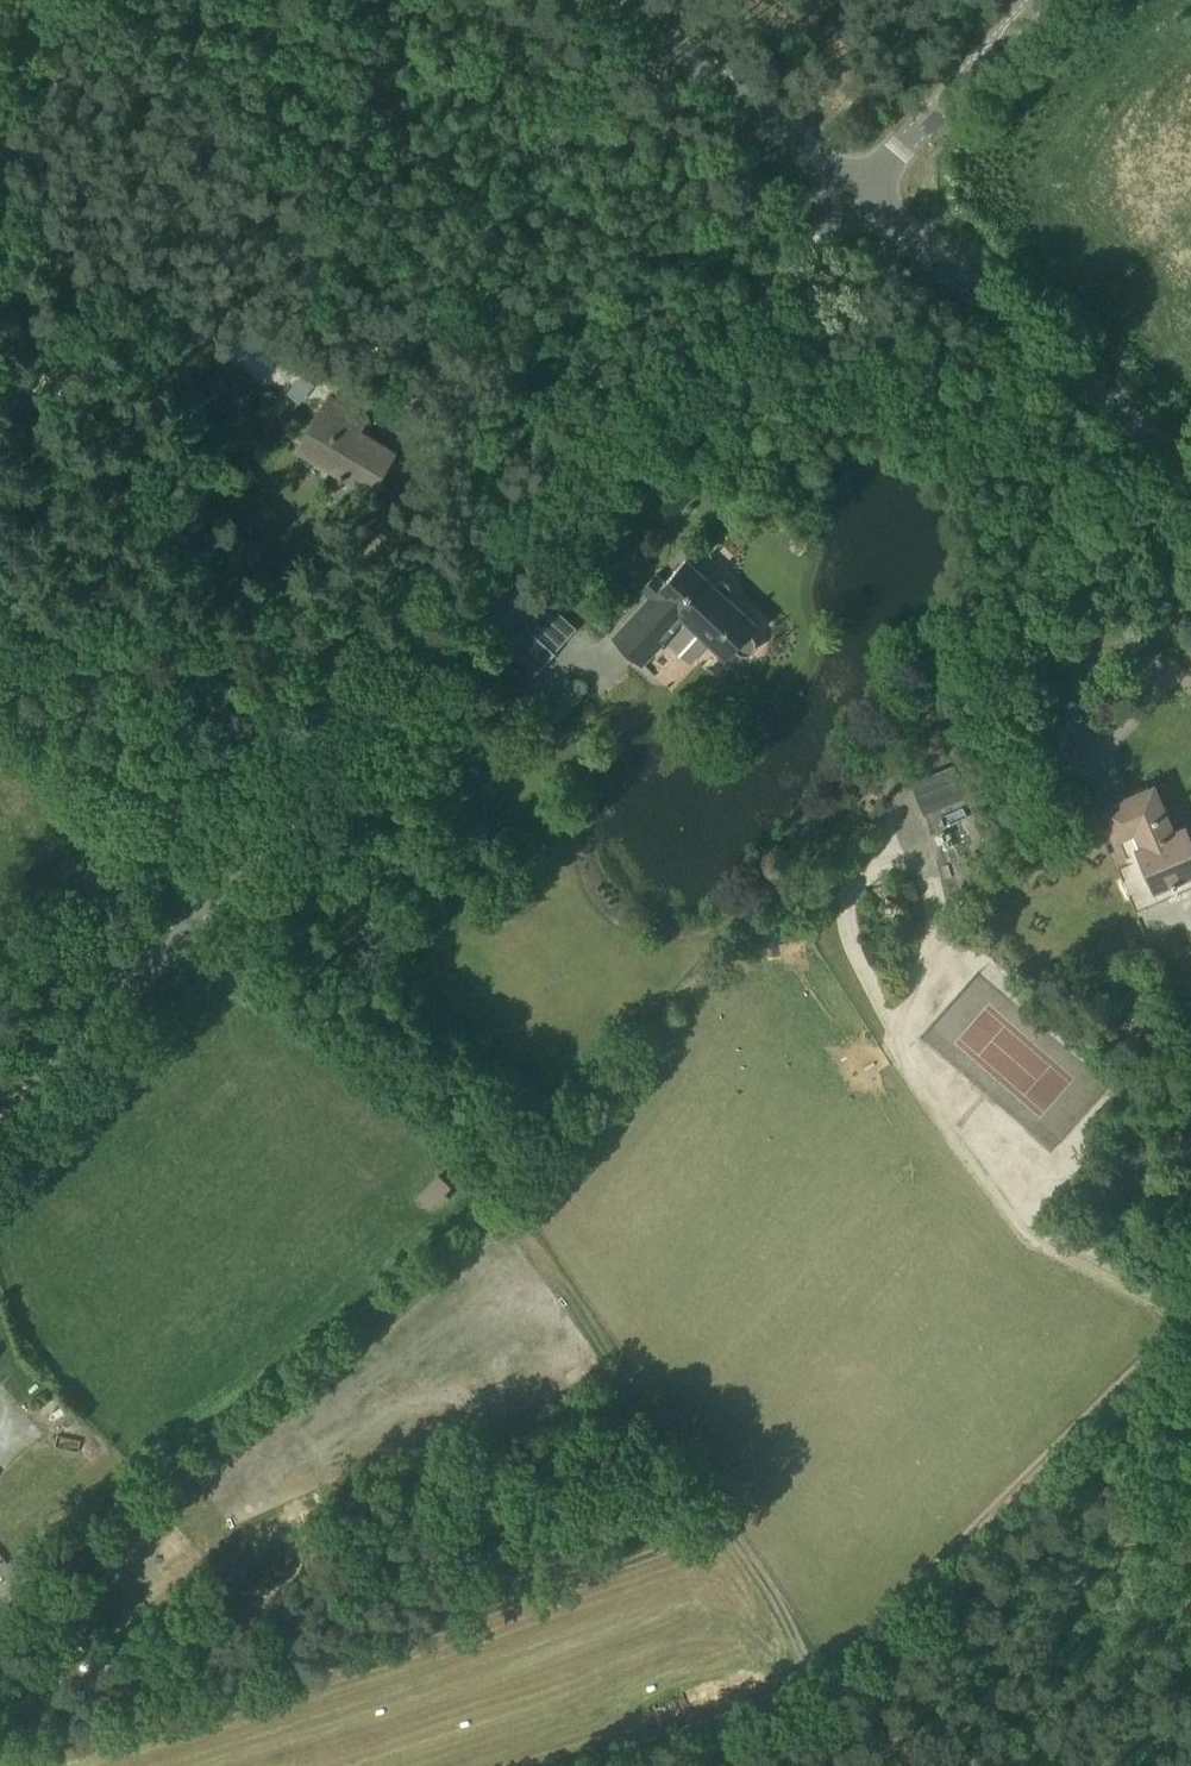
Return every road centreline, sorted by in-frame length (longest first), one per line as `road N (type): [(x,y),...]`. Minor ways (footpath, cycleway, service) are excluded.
road 1 (tertiary): [(0,1156),(848,192)]
road 2 (track): [(1190,1313),(796,1704),(606,1765)]
road 3 (unclassified): [(1190,475),(848,192)]
road 4 (unclassified): [(848,192),(617,0)]
road 5 (tertiary): [(848,192),(1028,0)]

